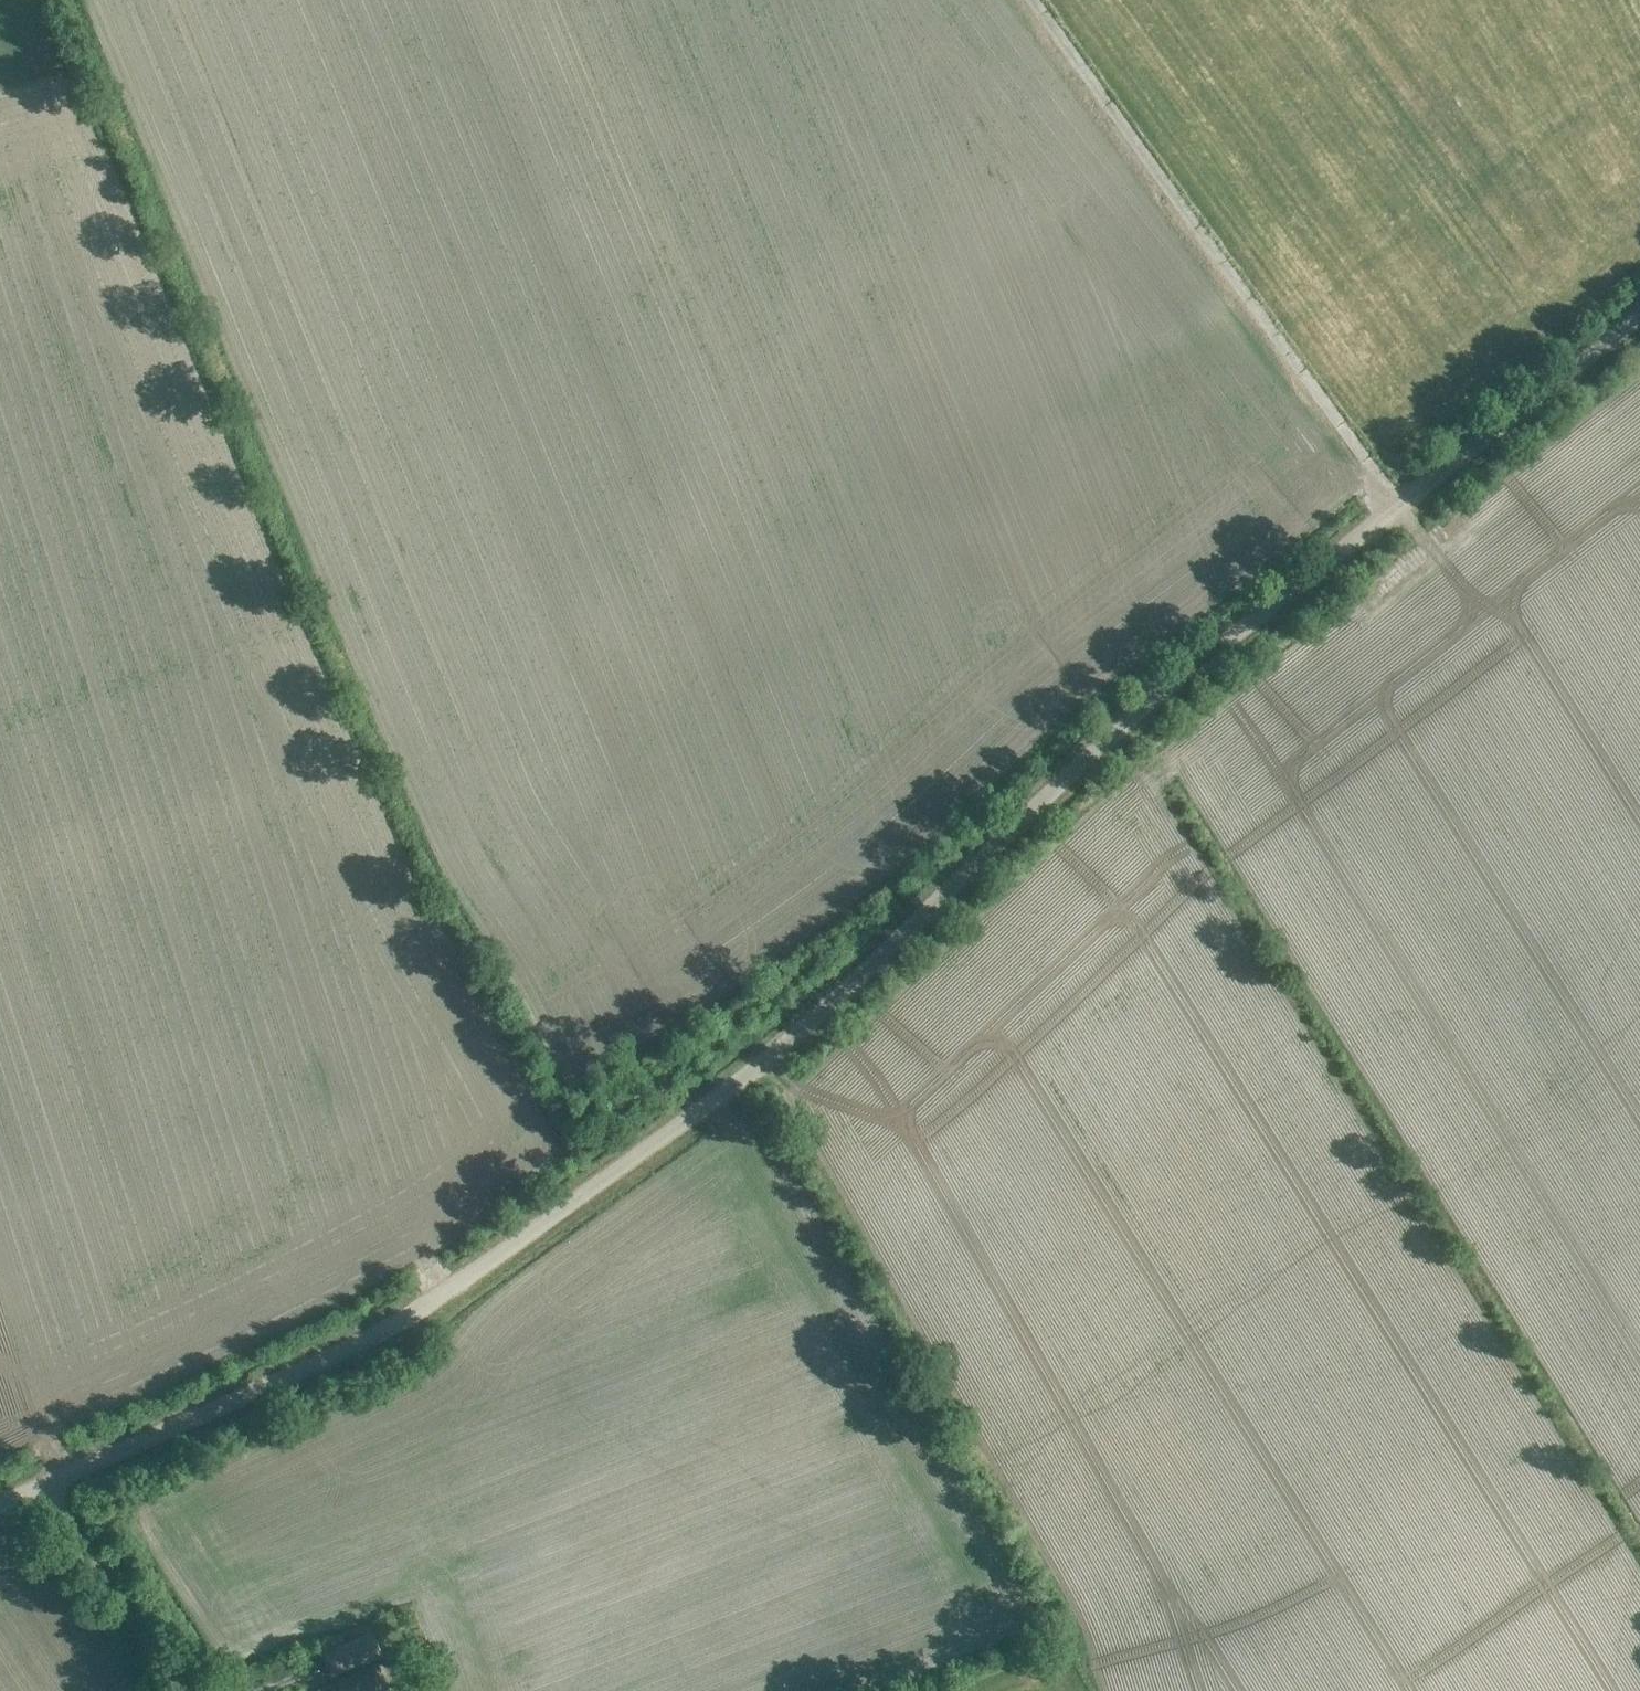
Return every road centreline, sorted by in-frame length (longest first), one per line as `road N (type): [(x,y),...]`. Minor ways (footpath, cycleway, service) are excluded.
road 1 (unclassified): [(46,1482),(263,1389),(408,1315),(738,1082),(832,1005),(1153,698),(1639,315)]
road 2 (track): [(1031,0),(1399,505)]
road 3 (unclassified): [(183,1690),(46,1482)]

